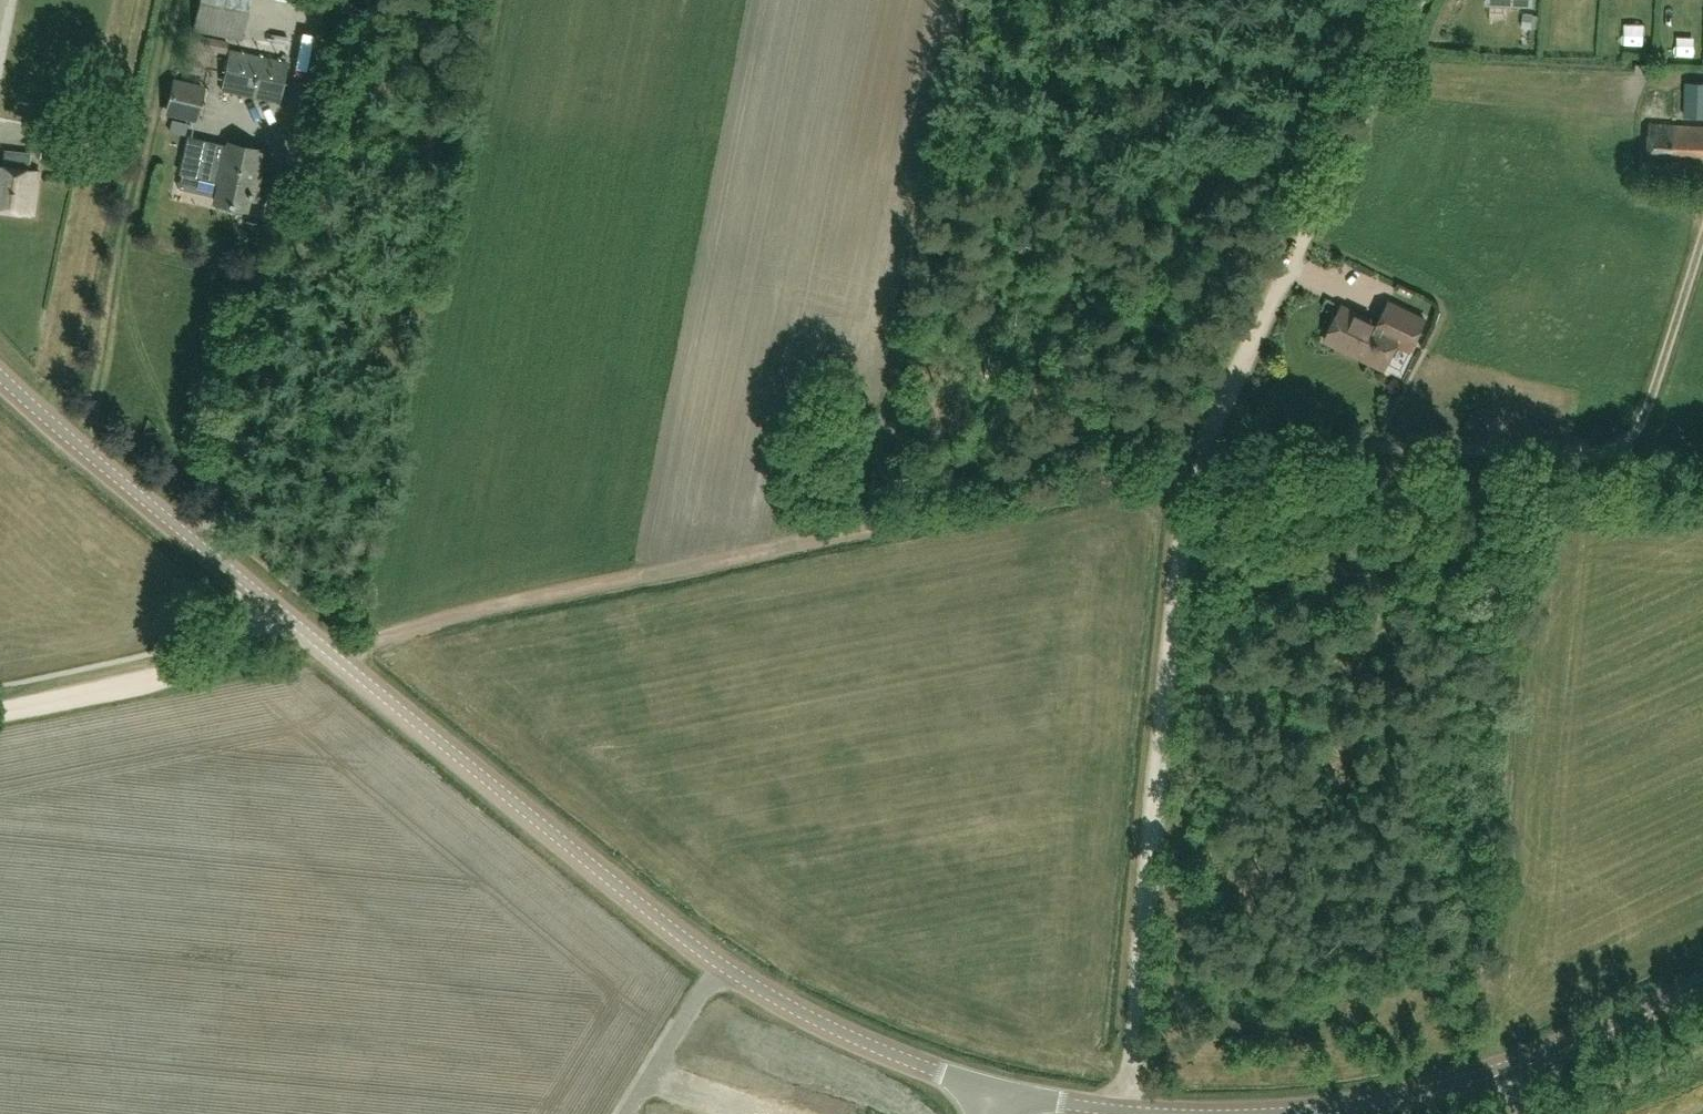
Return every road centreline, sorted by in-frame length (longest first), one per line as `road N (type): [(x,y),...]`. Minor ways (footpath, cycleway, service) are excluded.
road 1 (tertiary): [(1001,1096),(763,993),(675,932),(0,379)]
road 2 (track): [(334,657),(375,638),(537,595),(1006,503)]
road 3 (track): [(1195,466),(1168,645),(1129,1113)]
road 4 (track): [(1195,466),(1267,444),(1567,451),(1614,445),(1646,406),(1702,252)]
road 5 (track): [(867,529),(971,0)]
road 6 (track): [(1177,0),(1006,503)]
road 7 (track): [(1422,0),(1195,466)]
road 8 (tertiary): [(1306,1113),(1415,1097),(1510,1069),(1702,986)]
road 9 (track): [(0,710),(158,681),(195,666),(279,610)]
road 10 (track): [(1006,503),(1195,466)]
road 11 (tertiary): [(1001,1096),(1133,1113)]

